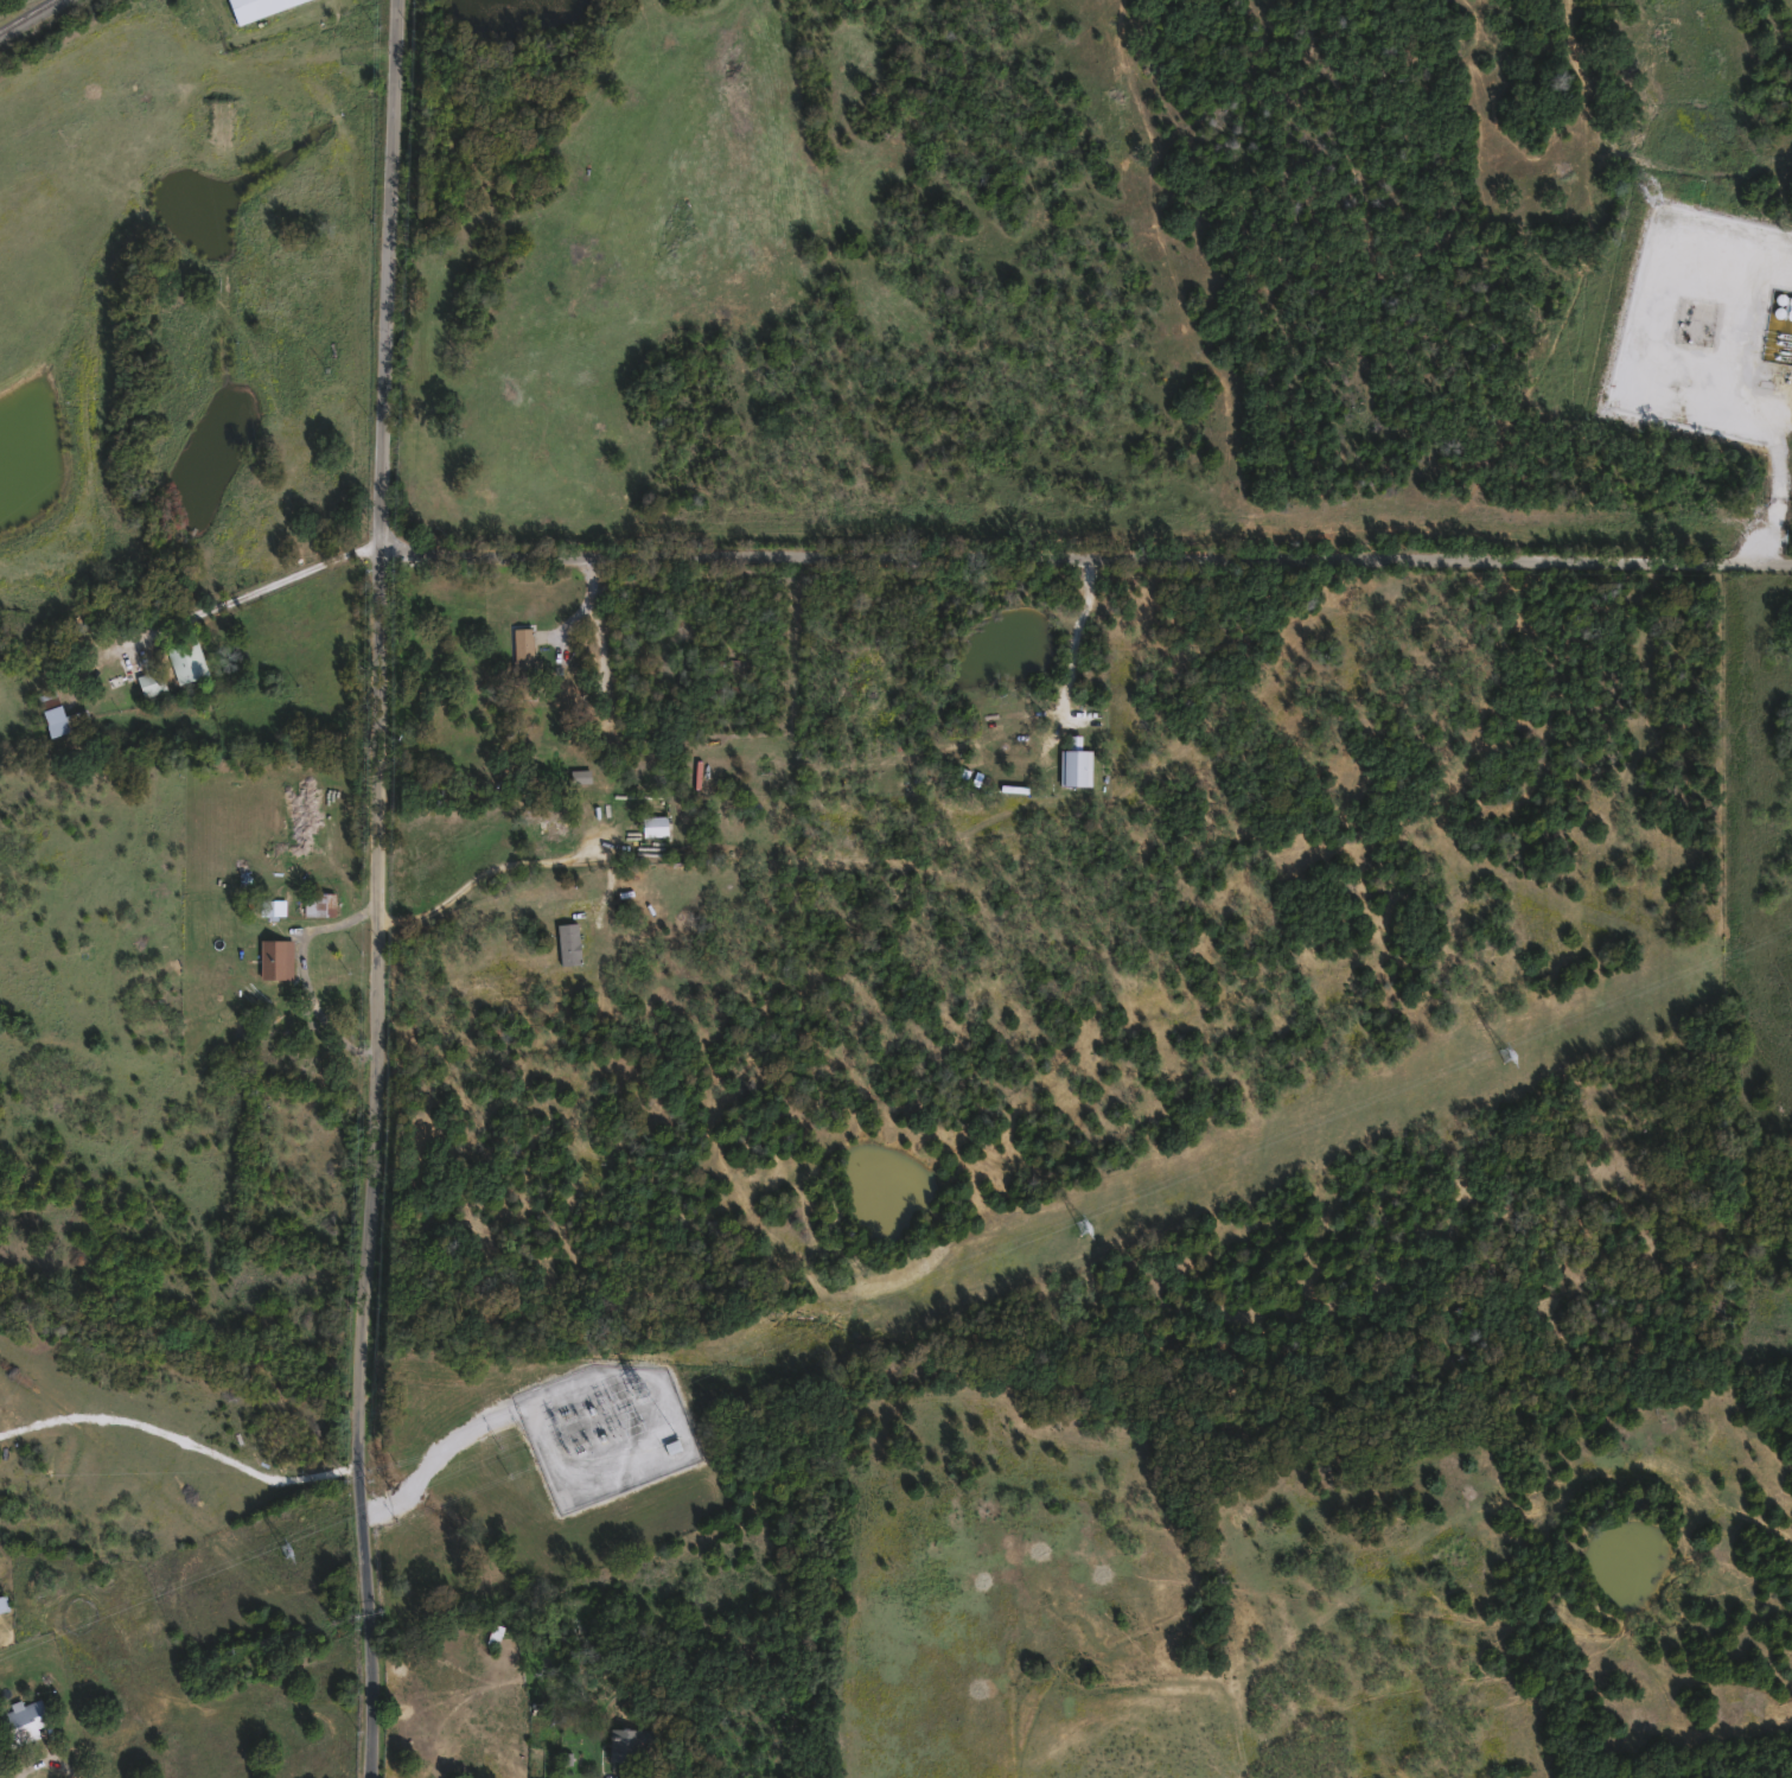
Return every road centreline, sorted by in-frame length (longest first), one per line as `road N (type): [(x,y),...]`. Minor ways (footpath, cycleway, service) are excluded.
road 1 (residential): [(402,0),(385,1070),(365,1427),(380,1650),(378,1777)]

